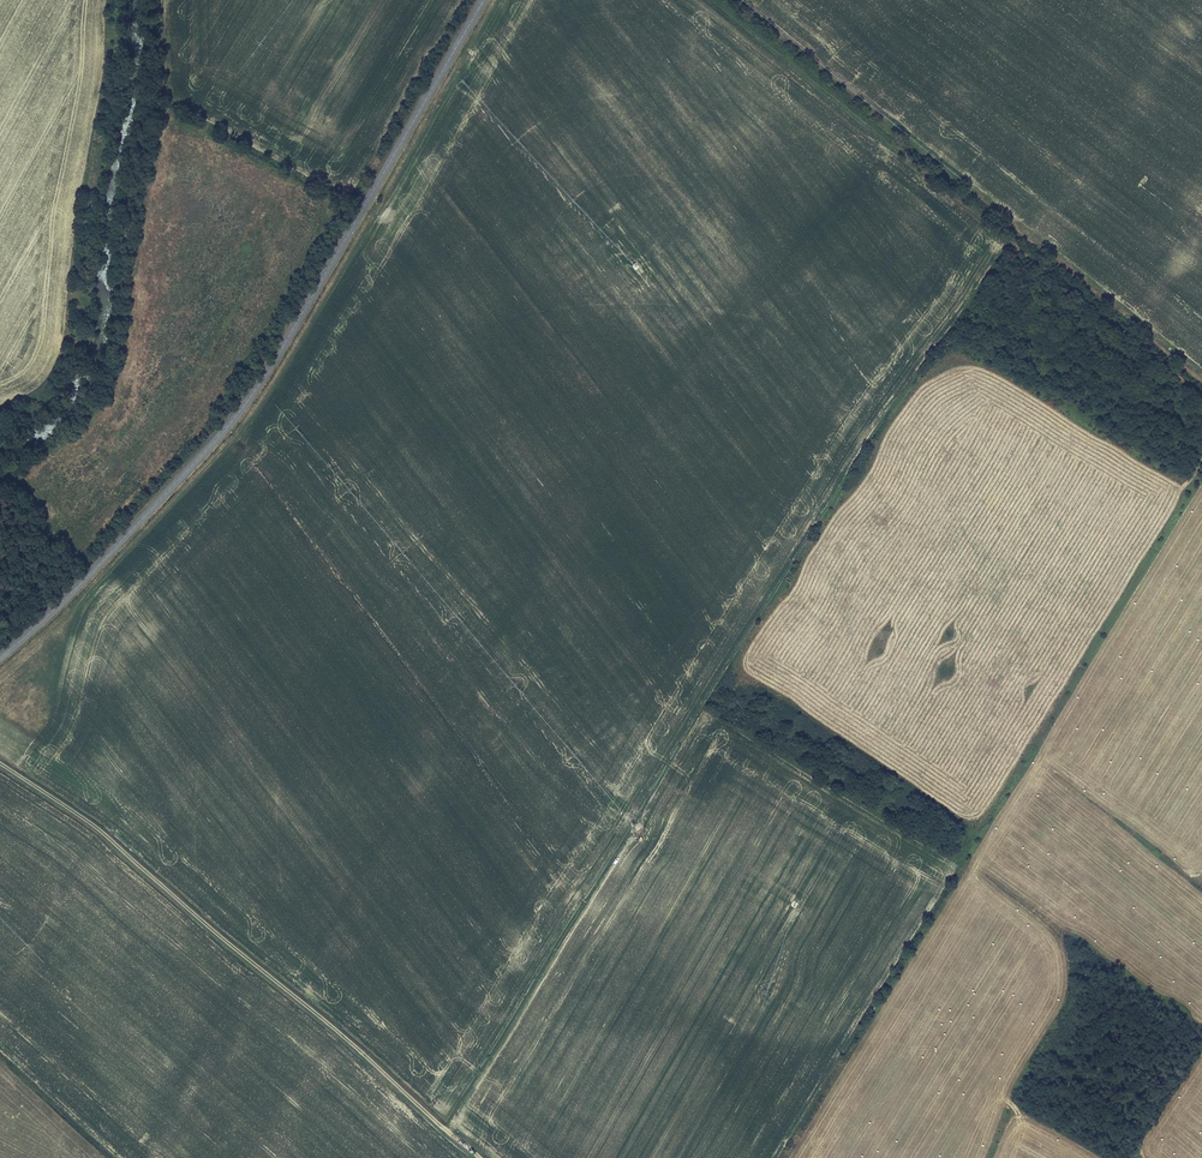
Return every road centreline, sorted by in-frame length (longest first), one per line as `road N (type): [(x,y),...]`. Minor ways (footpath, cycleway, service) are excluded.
road 1 (tertiary): [(0,657),(236,418),(484,0)]
road 2 (track): [(0,762),(104,830),(482,1157)]
road 3 (track): [(710,0),(887,142)]

